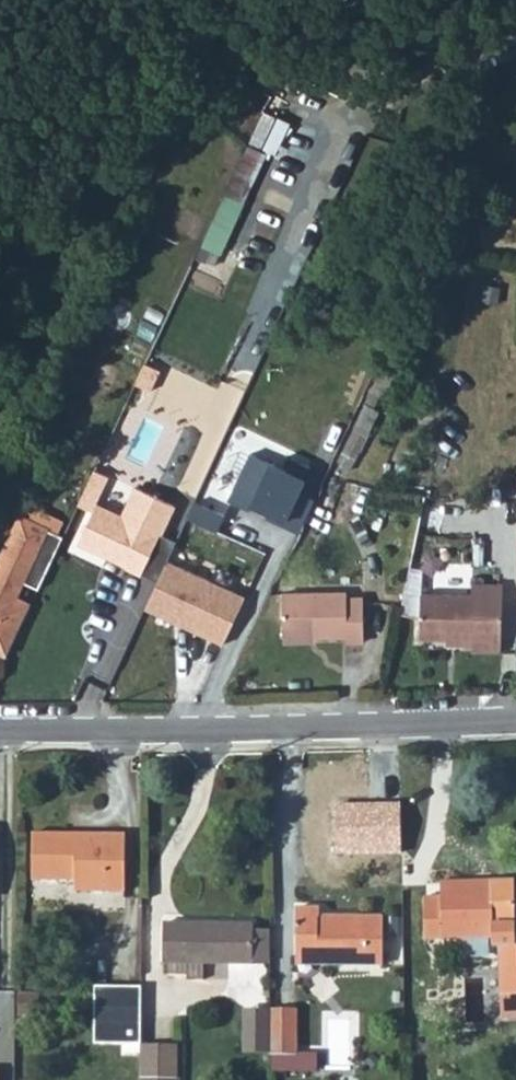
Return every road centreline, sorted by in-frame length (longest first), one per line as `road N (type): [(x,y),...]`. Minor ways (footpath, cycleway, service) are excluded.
road 1 (unclassified): [(0,738),(515,721)]

